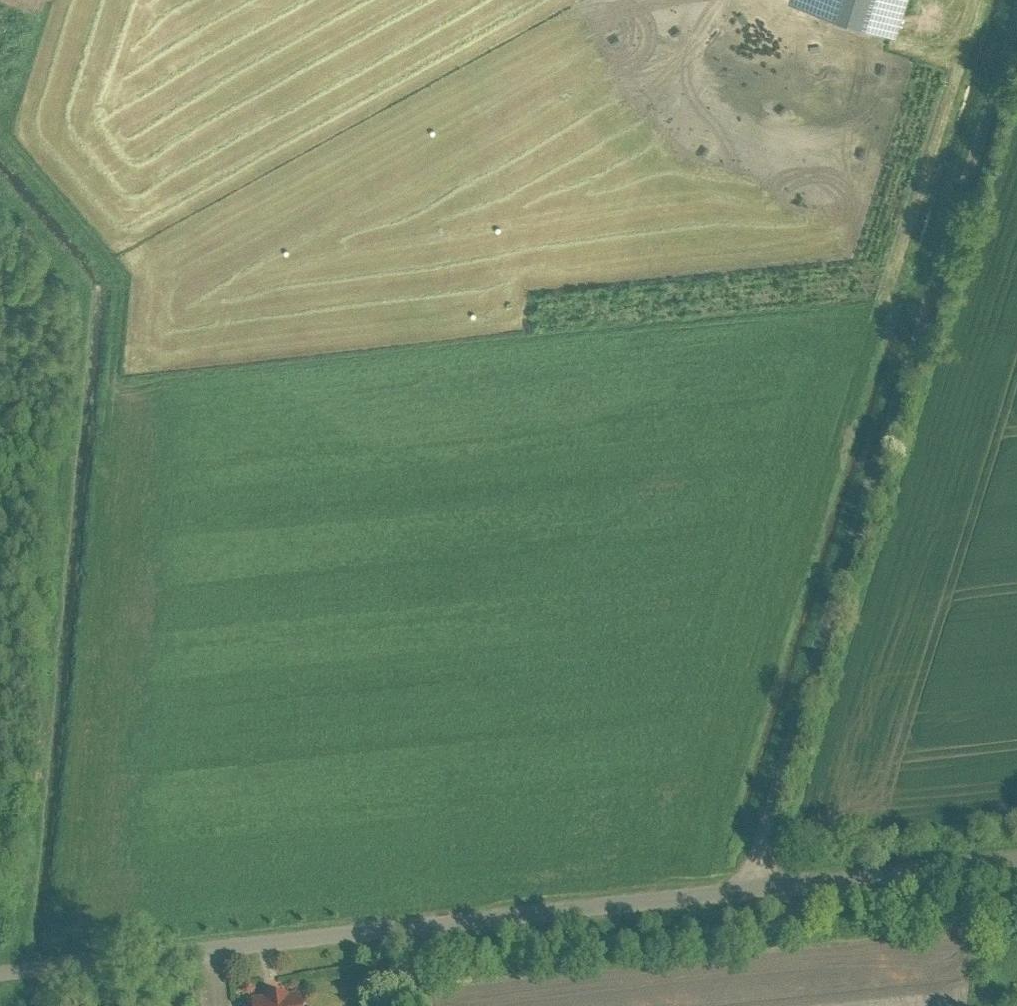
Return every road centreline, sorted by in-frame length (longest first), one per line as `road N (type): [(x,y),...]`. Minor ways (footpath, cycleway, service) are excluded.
road 1 (unclassified): [(734,901),(1016,10)]
road 2 (unclassified): [(0,984),(734,901)]
road 3 (unclassified): [(734,901),(1016,869)]

